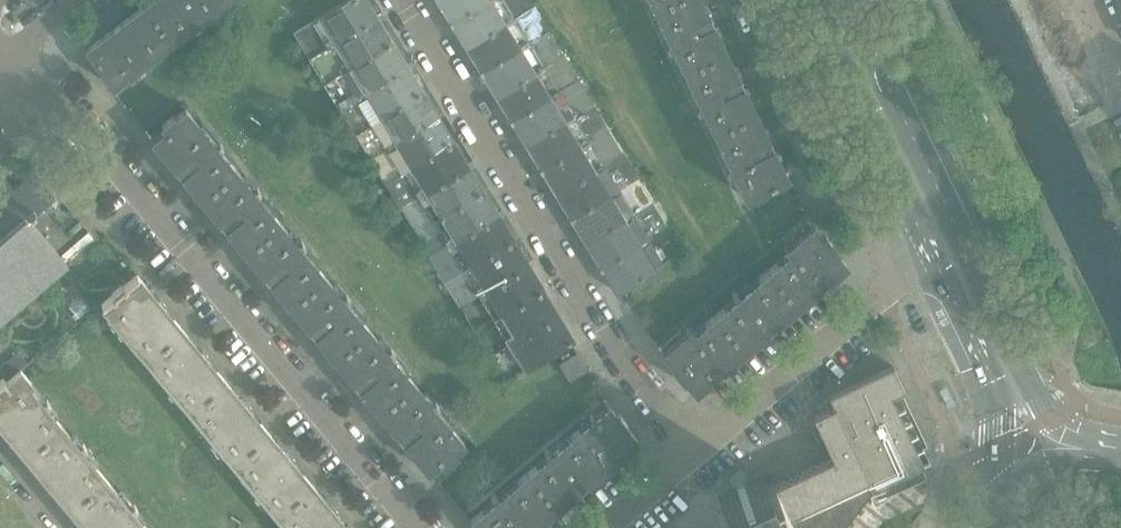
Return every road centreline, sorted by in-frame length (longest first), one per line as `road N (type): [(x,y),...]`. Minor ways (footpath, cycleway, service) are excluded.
road 1 (residential): [(9,47),(417,527)]
road 2 (residential): [(695,464),(399,0)]
road 3 (secondary): [(1099,453),(1048,424),(851,0)]
road 4 (residential): [(736,0),(882,300)]
road 5 (secondary): [(803,0),(929,260)]
road 6 (residential): [(695,464),(882,300)]
road 7 (secondary): [(929,260),(990,382),(988,488)]
road 8 (secondary): [(1099,453),(1039,456),(988,488)]

